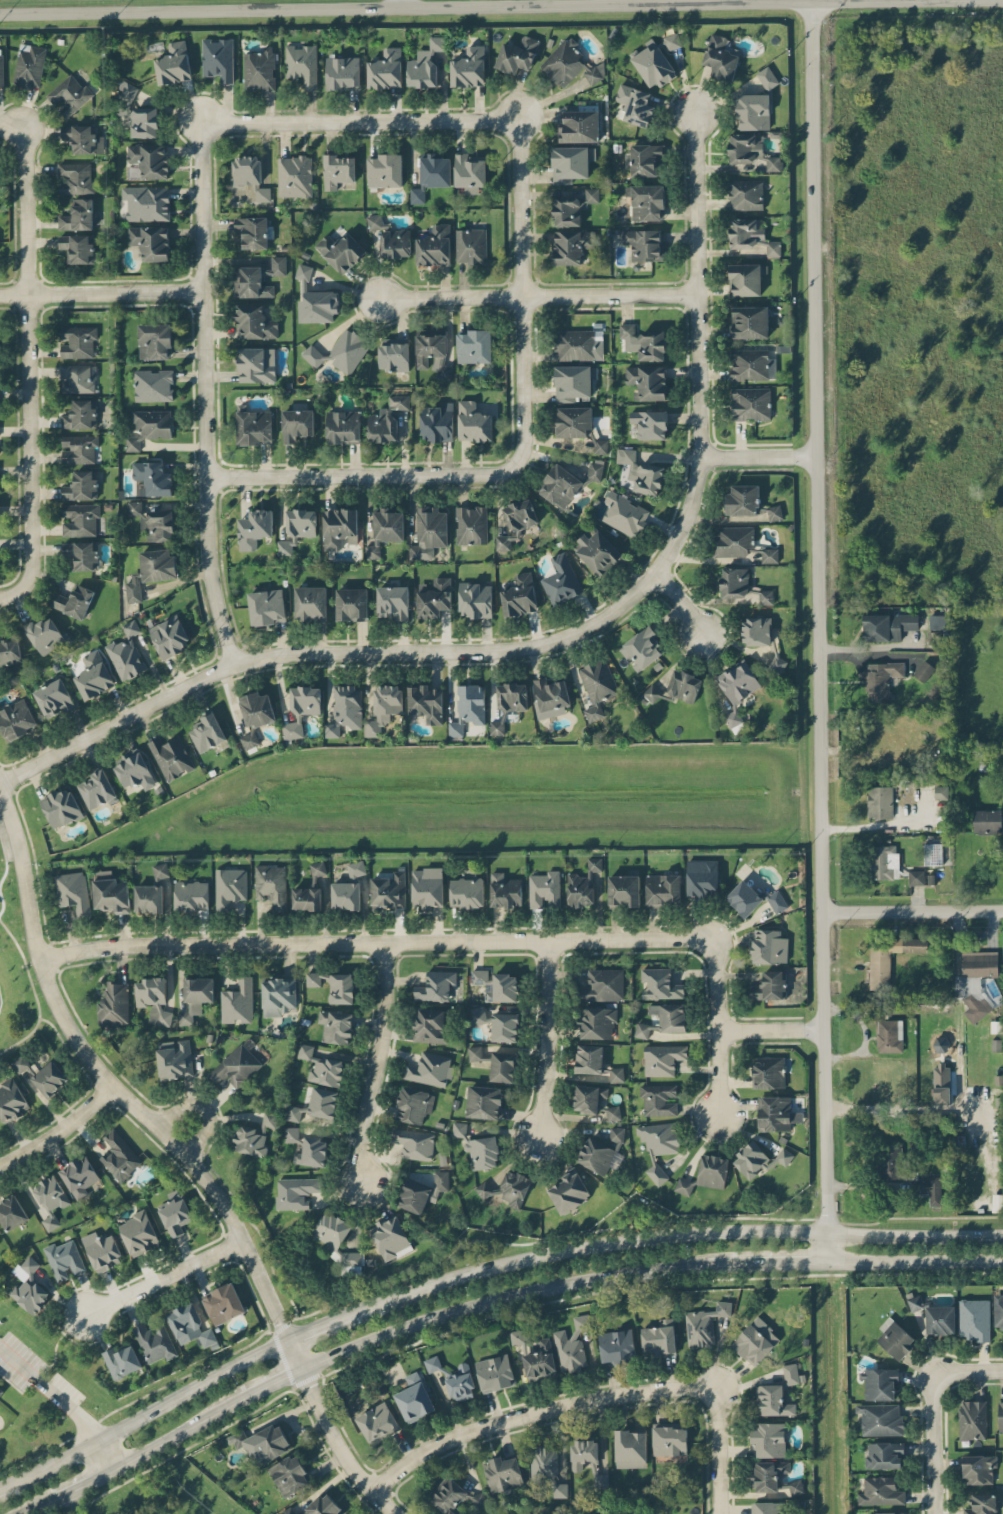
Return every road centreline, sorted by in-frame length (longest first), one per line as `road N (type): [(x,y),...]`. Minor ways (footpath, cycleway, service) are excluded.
road 1 (tertiary): [(827,1260),(812,1)]
road 2 (residential): [(0,782),(215,671),(303,652),(544,644),(615,611),(654,575),(694,494),(695,111)]
road 3 (tertiary): [(0,15),(885,0)]
road 4 (residential): [(0,795),(40,961),(74,1039),(109,1088),(187,1156),(223,1206),(341,1455),(398,1513)]
road 5 (residential): [(40,961),(128,945),(657,939)]
road 6 (residential): [(234,666),(209,563),(201,123)]
road 7 (residential): [(21,126),(29,575),(0,596)]
road 8 (secondary): [(301,1369),(449,1311),(524,1292),(737,1263)]
road 9 (secondary): [(826,1232),(695,1232),(570,1249),(400,1294)]
road 10 (residential): [(717,1382),(496,1422),(423,1450),(371,1490)]
road 11 (residential): [(519,118),(517,461)]
road 12 (residential): [(378,300),(698,294)]
road 13 (residential): [(201,123),(519,118)]
road 14 (residential): [(517,461),(491,475),(207,479)]
road 15 (residential): [(382,944),(382,1025),(362,1131),(364,1180)]
road 16 (residential): [(657,939),(719,937),(719,1110)]
road 17 (secondary): [(286,1338),(95,1437)]
road 18 (residential): [(0,295),(202,292)]
road 19 (residential): [(547,943),(536,1135)]
road 20 (residential): [(819,913),(1002,910)]
road 21 (secondary): [(1002,1236),(826,1232)]
road 22 (residential): [(243,1240),(85,1317)]
road 23 (secondary): [(827,1260),(1002,1258)]
road 24 (secondary): [(109,1467),(241,1400)]
road 25 (residential): [(935,1372),(934,1513)]
road 26 (residential): [(109,1088),(62,1129),(0,1164)]
road 27 (residential): [(719,1513),(717,1382)]
road 28 (secondary): [(400,1294),(286,1338)]
road 29 (residential): [(696,457),(816,456)]

